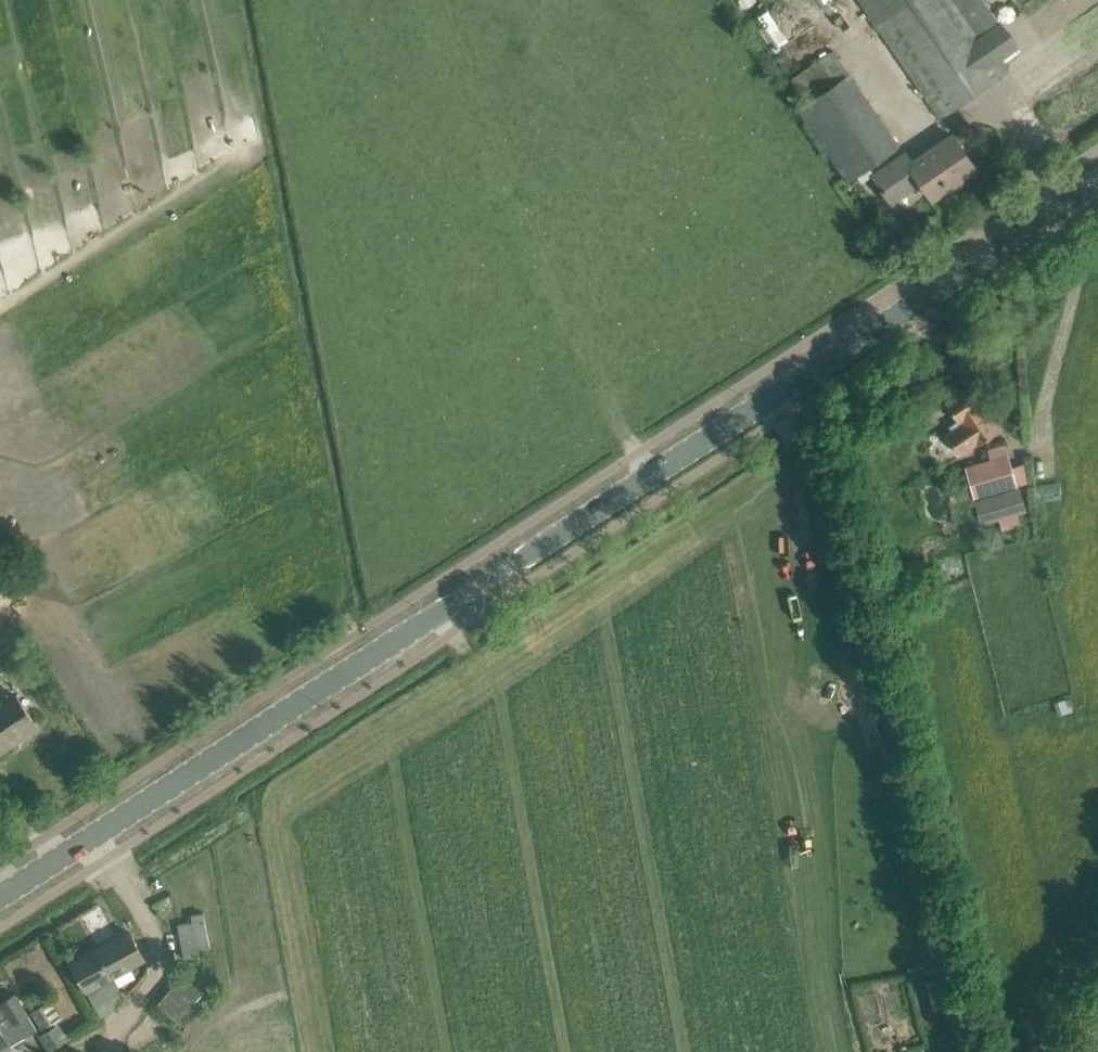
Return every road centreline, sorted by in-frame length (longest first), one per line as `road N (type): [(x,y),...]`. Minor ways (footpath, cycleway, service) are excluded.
road 1 (tertiary): [(0,899),(1097,177)]

